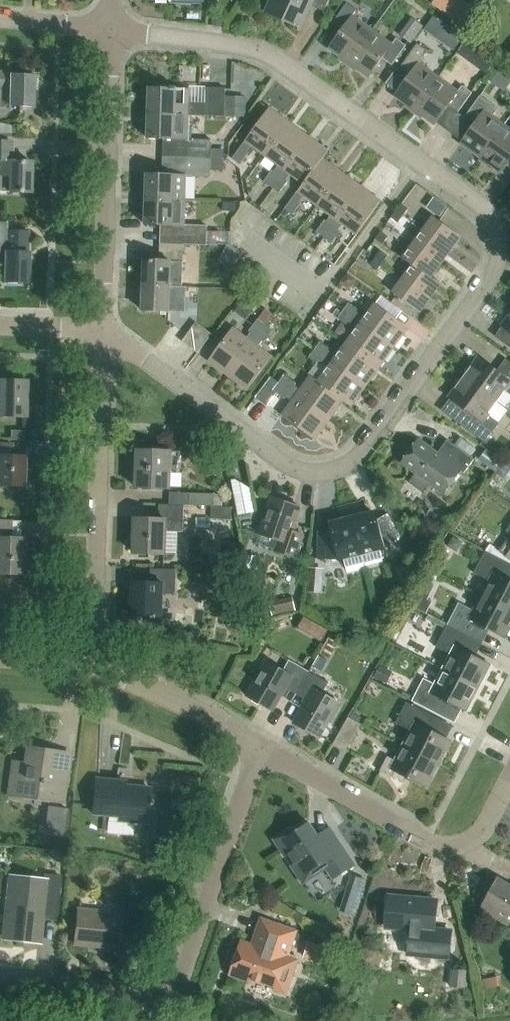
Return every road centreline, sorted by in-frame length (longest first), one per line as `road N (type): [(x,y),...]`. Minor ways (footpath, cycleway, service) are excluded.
road 1 (residential): [(111,31),(258,49),(486,209),(496,264),(354,461),(324,476),(293,469),(100,335)]
road 2 (residential): [(256,747),(181,977),(164,997),(0,986)]
road 3 (residential): [(93,669),(100,335)]
road 4 (residential): [(256,747),(426,840),(447,844),(479,835),(509,778)]
road 5 (residential): [(100,335),(111,31)]
road 6 (residential): [(256,747),(203,714),(93,669)]

